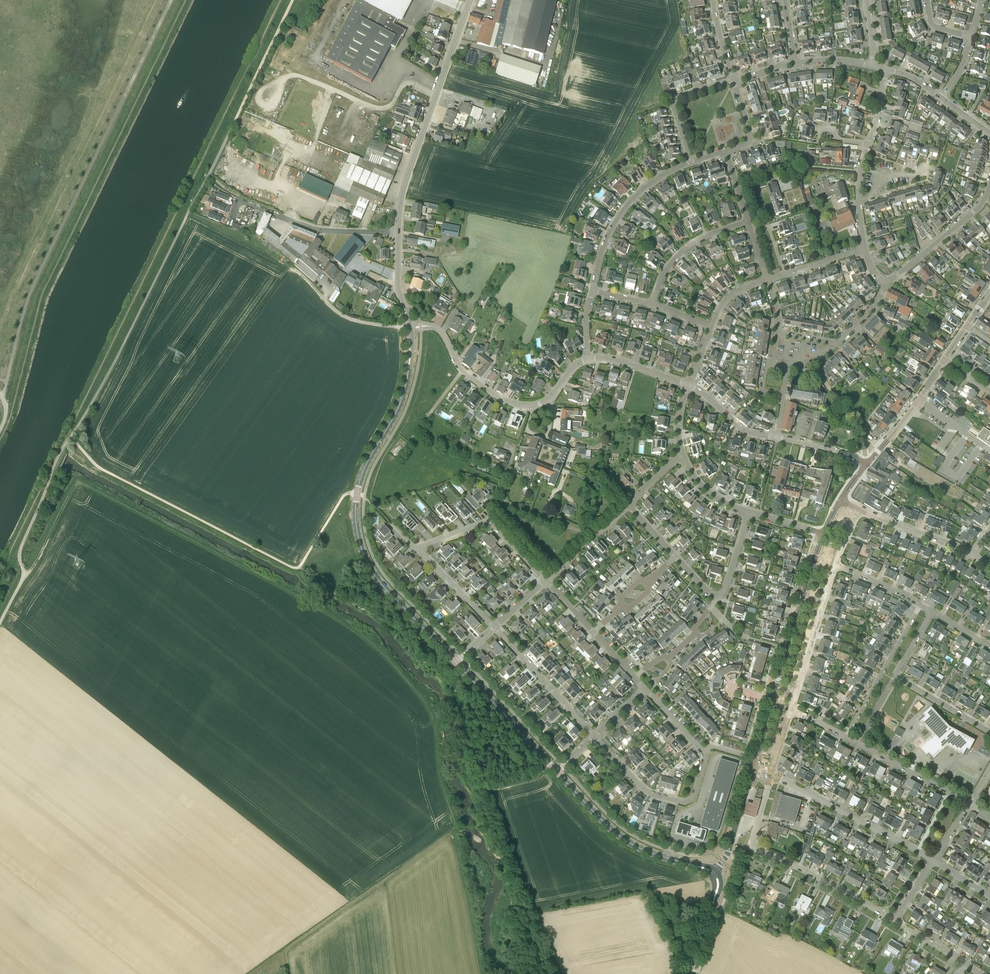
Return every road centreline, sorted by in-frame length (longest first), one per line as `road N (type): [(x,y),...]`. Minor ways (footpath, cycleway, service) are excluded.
road 1 (tertiary): [(455,663),(380,584),(358,535),(360,480),(408,371)]
road 2 (track): [(70,437),(208,177)]
road 3 (tertiary): [(399,232),(405,180),(470,0)]
road 4 (unclassified): [(208,177),(294,0)]
road 5 (tertiary): [(714,873),(624,840),(555,771)]
road 6 (residential): [(399,232),(314,228),(239,199),(229,225)]
road 7 (residential): [(933,860),(771,773)]
road 8 (residential): [(932,610),(896,677),(989,731)]
road 9 (tertiary): [(773,700),(825,533)]
road 10 (residential): [(592,290),(619,215),(654,180),(691,162)]
road 11 (track): [(0,619),(54,464)]
road 12 (residential): [(749,849),(896,920)]
road 13 (residential): [(790,711),(834,565)]
road 14 (residential): [(922,605),(846,736)]
road 15 (residential): [(545,579),(488,523),(422,549)]
road 16 (residential): [(595,736),(495,627)]
road 17 (tertiary): [(555,771),(455,663)]
road 18 (residential): [(683,802),(695,796),(706,754),(646,689)]
road 19 (residential): [(970,804),(846,736)]
road 20 (residential): [(777,333),(839,341),(886,284)]
road 21 (residential): [(652,304),(686,247),(748,222)]
road 22 (residential): [(886,284),(986,197)]
road 23 (tertiary): [(867,463),(944,360)]
road 24 (residential): [(691,162),(674,100),(733,80)]
road 25 (residential): [(411,327),(439,329),(462,369),(501,399)]
road 26 (residential): [(973,556),(859,510)]

